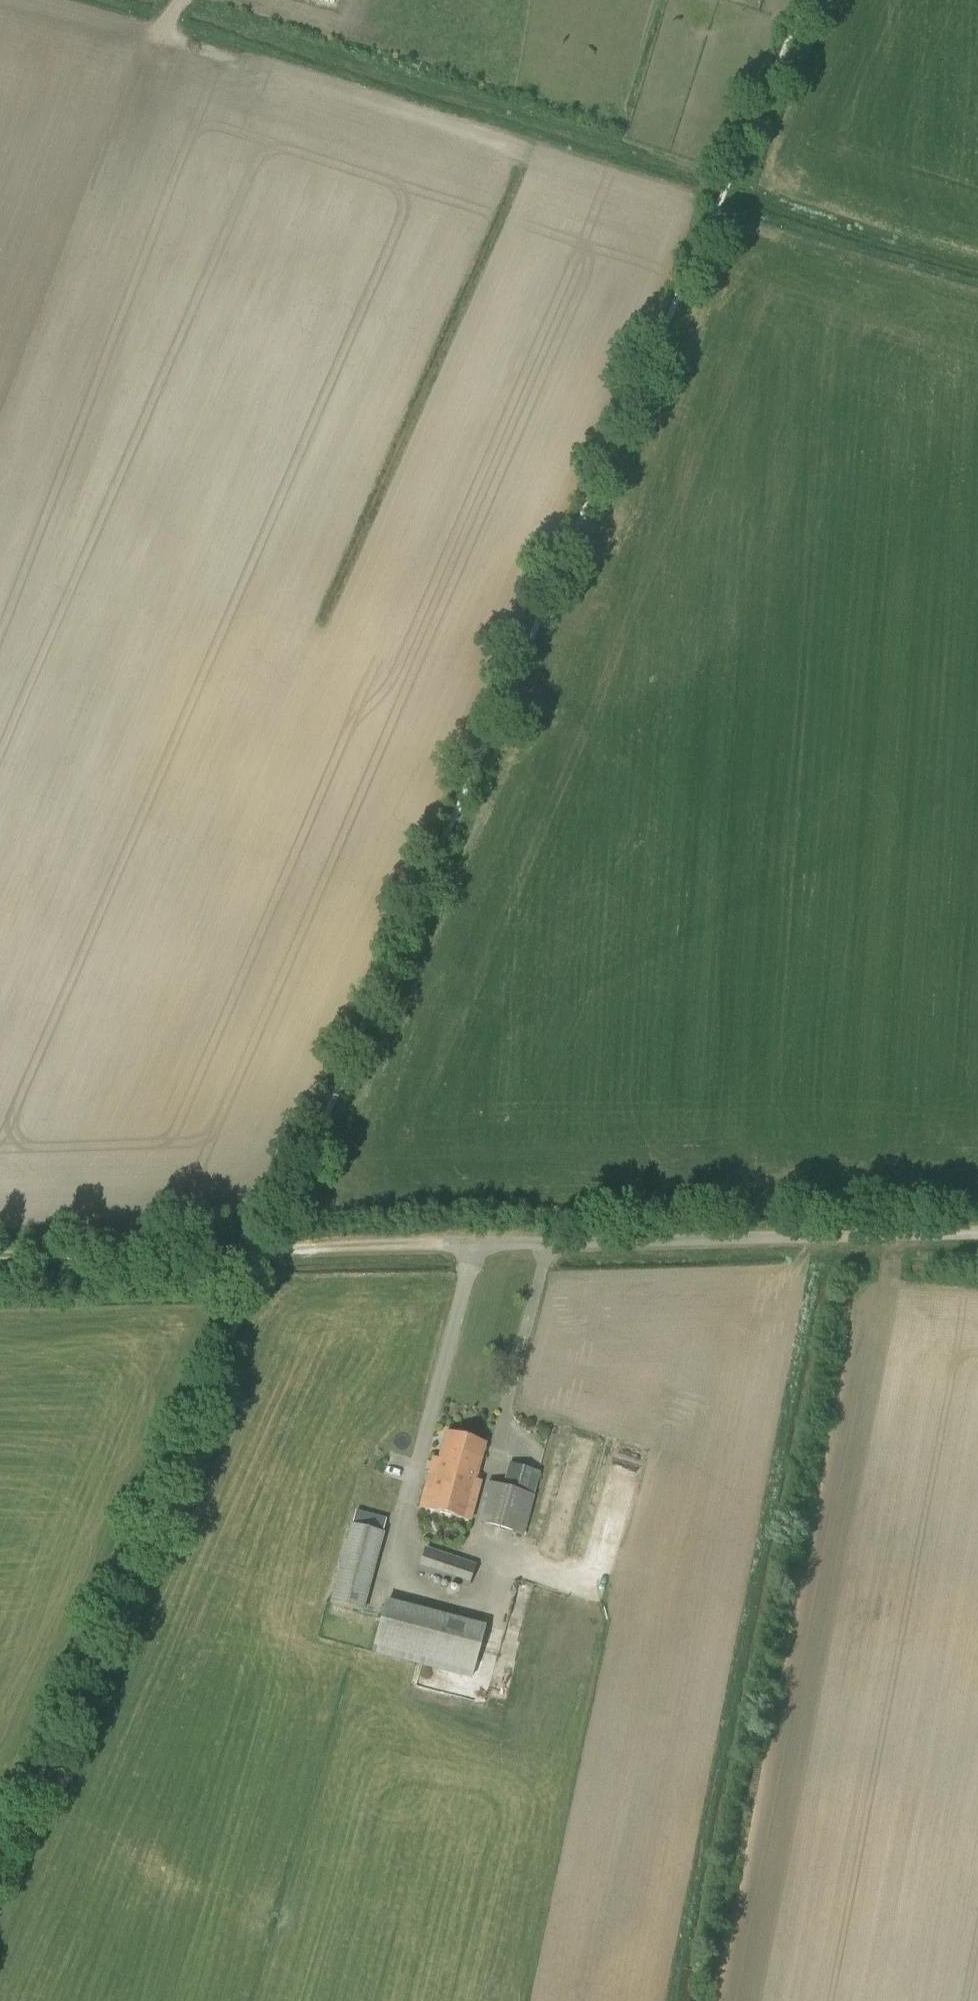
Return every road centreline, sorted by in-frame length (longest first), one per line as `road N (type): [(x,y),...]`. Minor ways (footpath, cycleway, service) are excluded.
road 1 (unclassified): [(466,1243),(977,1233)]
road 2 (track): [(0,1254),(466,1243)]

